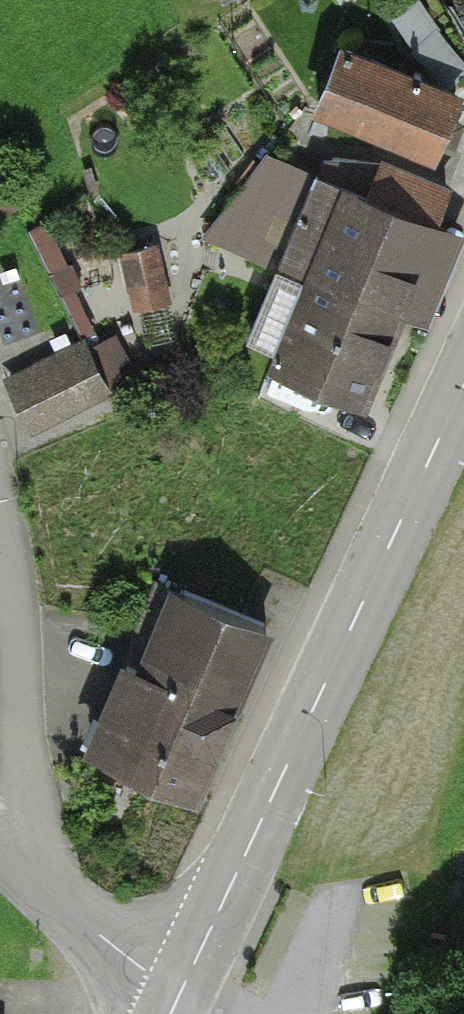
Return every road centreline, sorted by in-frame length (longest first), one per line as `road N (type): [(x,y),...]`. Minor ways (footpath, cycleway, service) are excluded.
road 1 (tertiary): [(182,988),(463,388)]
road 2 (residential): [(18,857),(24,785),(18,640),(0,529)]
road 3 (residential): [(182,988),(146,971),(18,857)]

